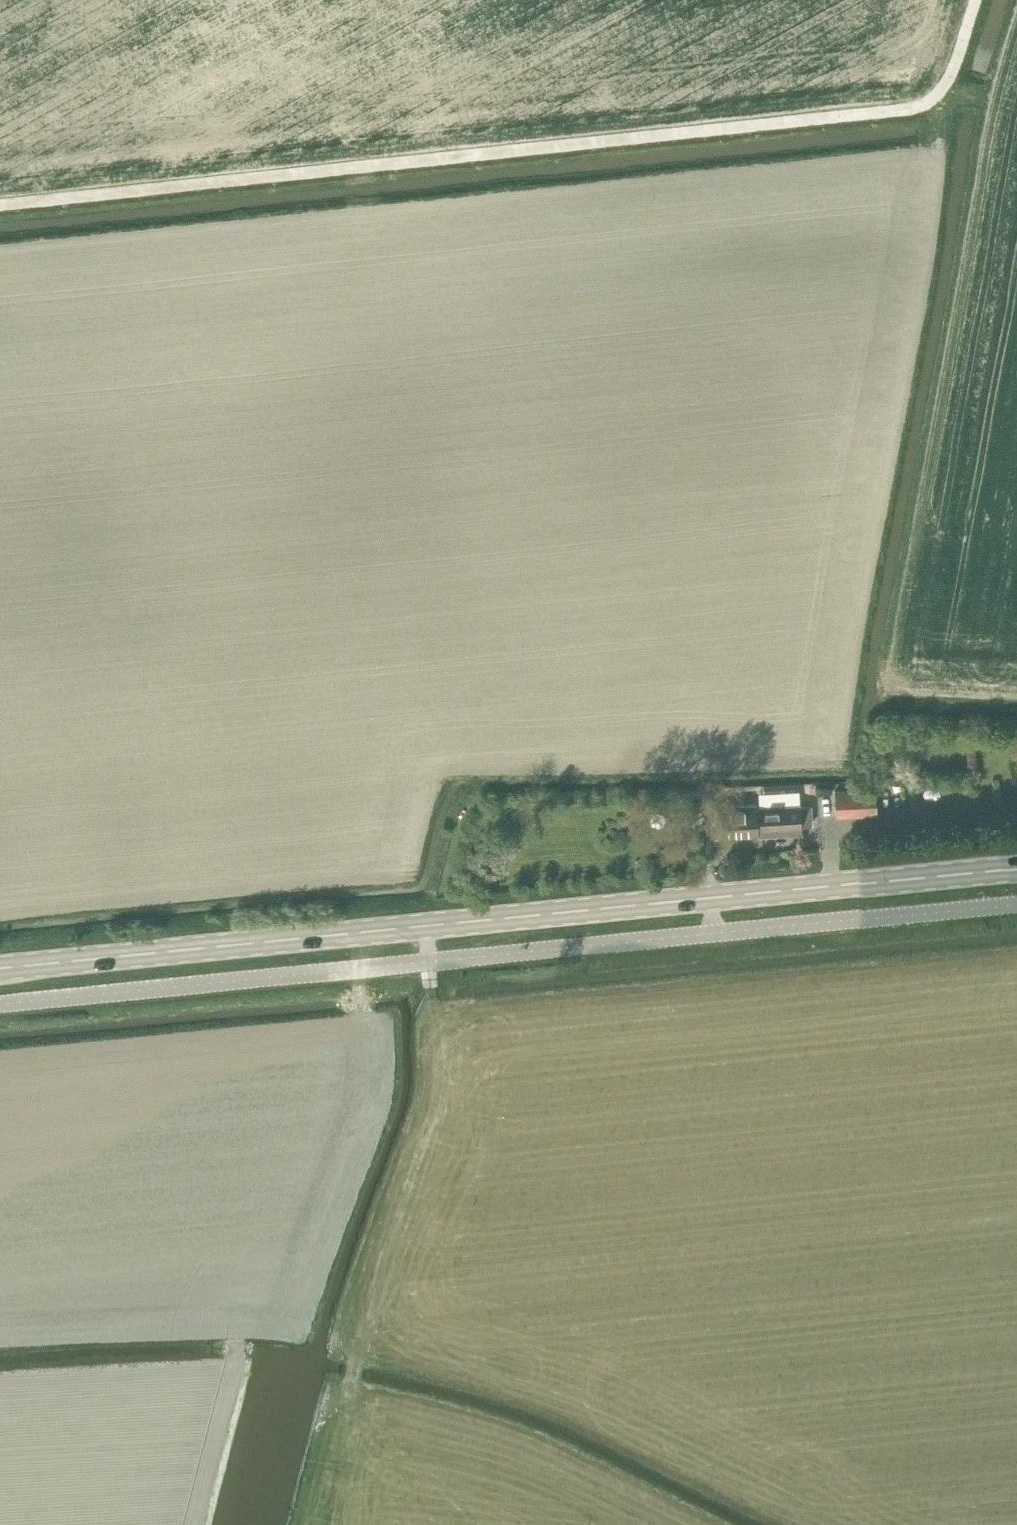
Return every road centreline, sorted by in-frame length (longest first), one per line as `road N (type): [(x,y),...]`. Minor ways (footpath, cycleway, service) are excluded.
road 1 (track): [(0,205),(905,110),(931,100),(950,78),(975,0)]
road 2 (secondary): [(0,969),(1016,868)]
road 3 (track): [(435,1026),(432,925),(475,784)]

